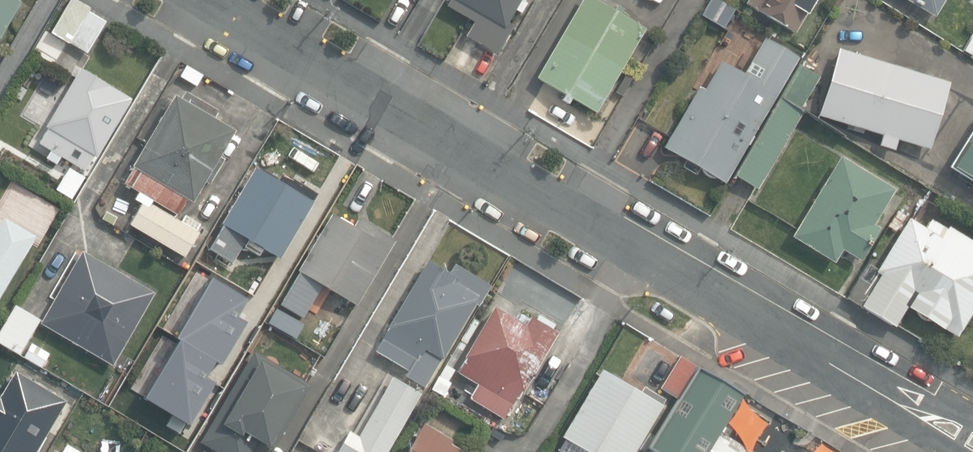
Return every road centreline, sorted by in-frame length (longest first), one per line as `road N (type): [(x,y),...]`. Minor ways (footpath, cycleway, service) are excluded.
road 1 (residential): [(210,0),(972,448)]

